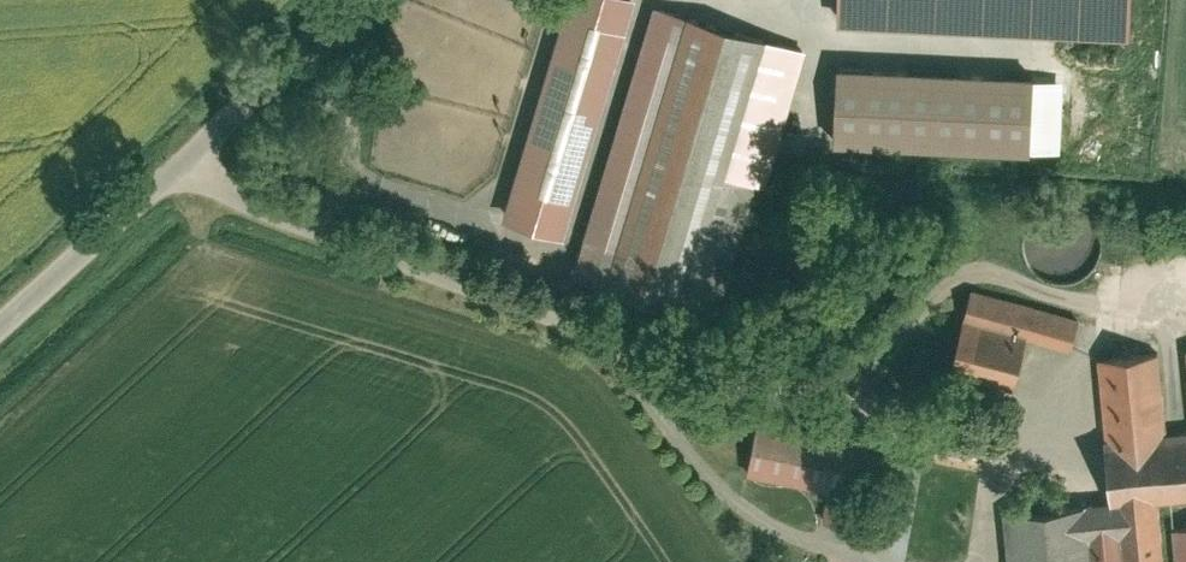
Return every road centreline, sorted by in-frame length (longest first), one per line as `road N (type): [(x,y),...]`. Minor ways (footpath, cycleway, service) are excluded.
road 1 (track): [(179,171),(495,292),(620,354),(890,423)]
road 2 (residential): [(0,328),(361,0)]

